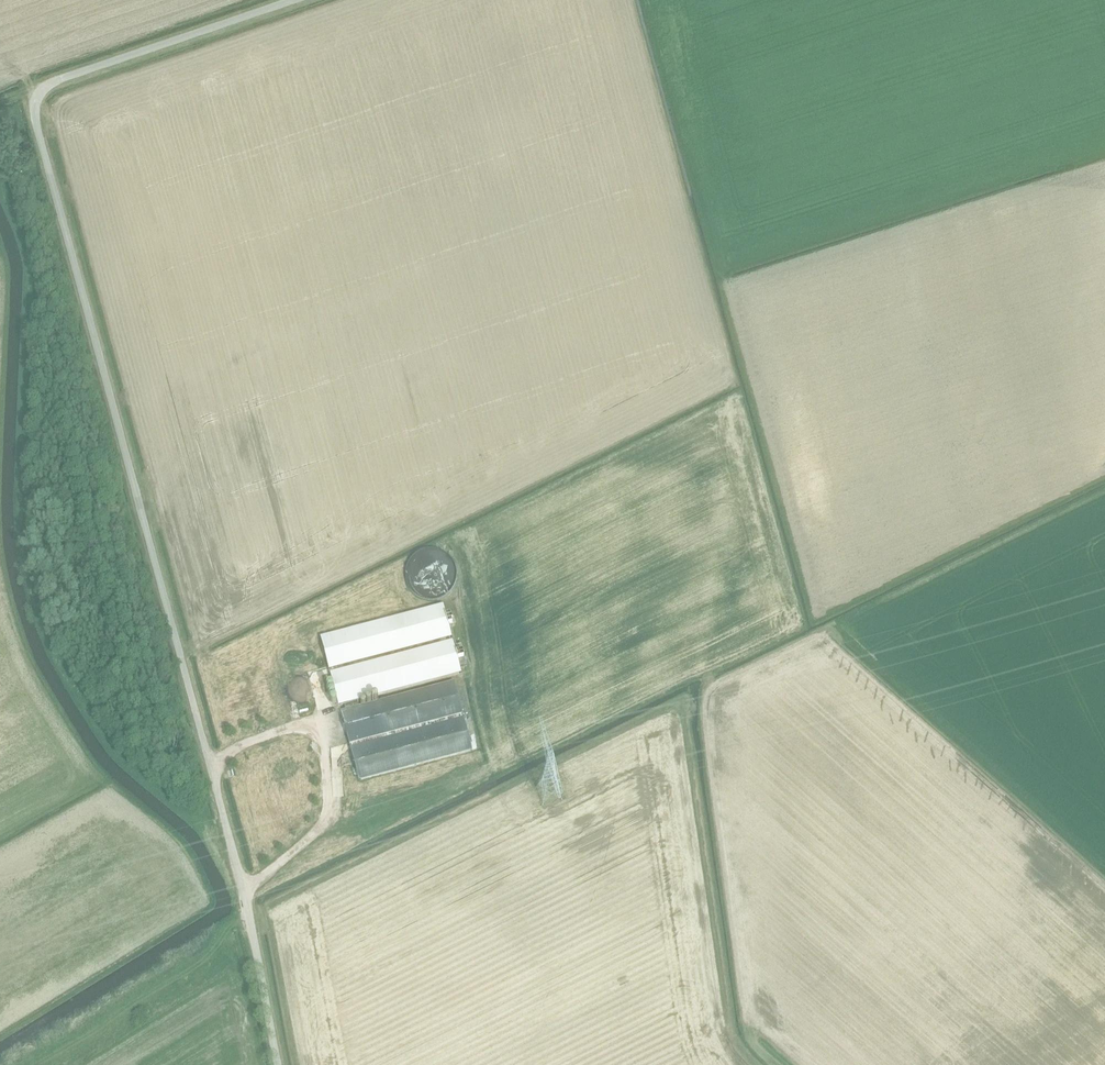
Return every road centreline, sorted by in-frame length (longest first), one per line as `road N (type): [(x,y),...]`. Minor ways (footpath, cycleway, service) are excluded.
road 1 (unclassified): [(279,1064),(244,892),(34,112),(40,91),(61,79),(294,0)]

